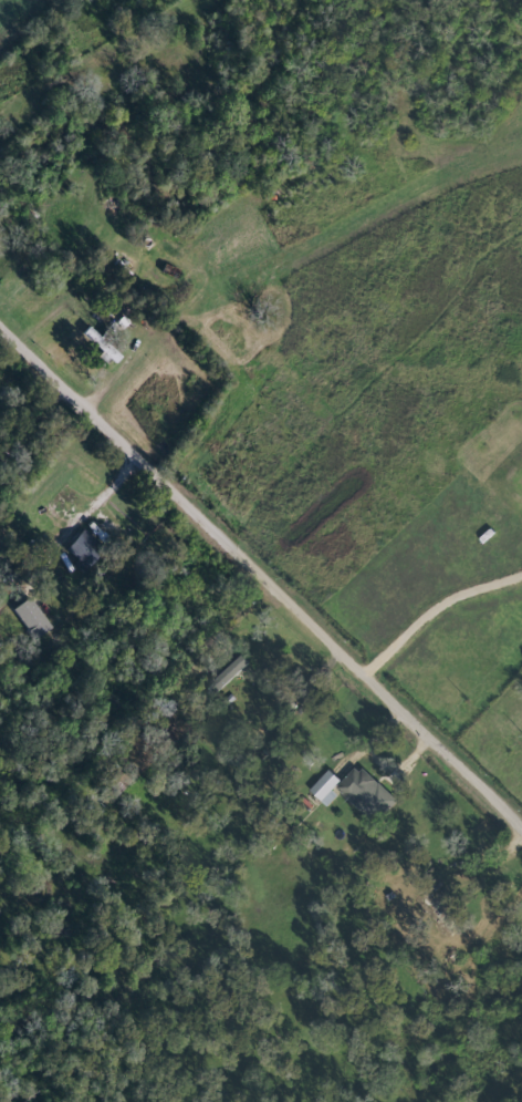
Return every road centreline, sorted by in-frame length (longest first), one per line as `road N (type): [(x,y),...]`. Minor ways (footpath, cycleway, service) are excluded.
road 1 (residential): [(521,833),(0,320)]

